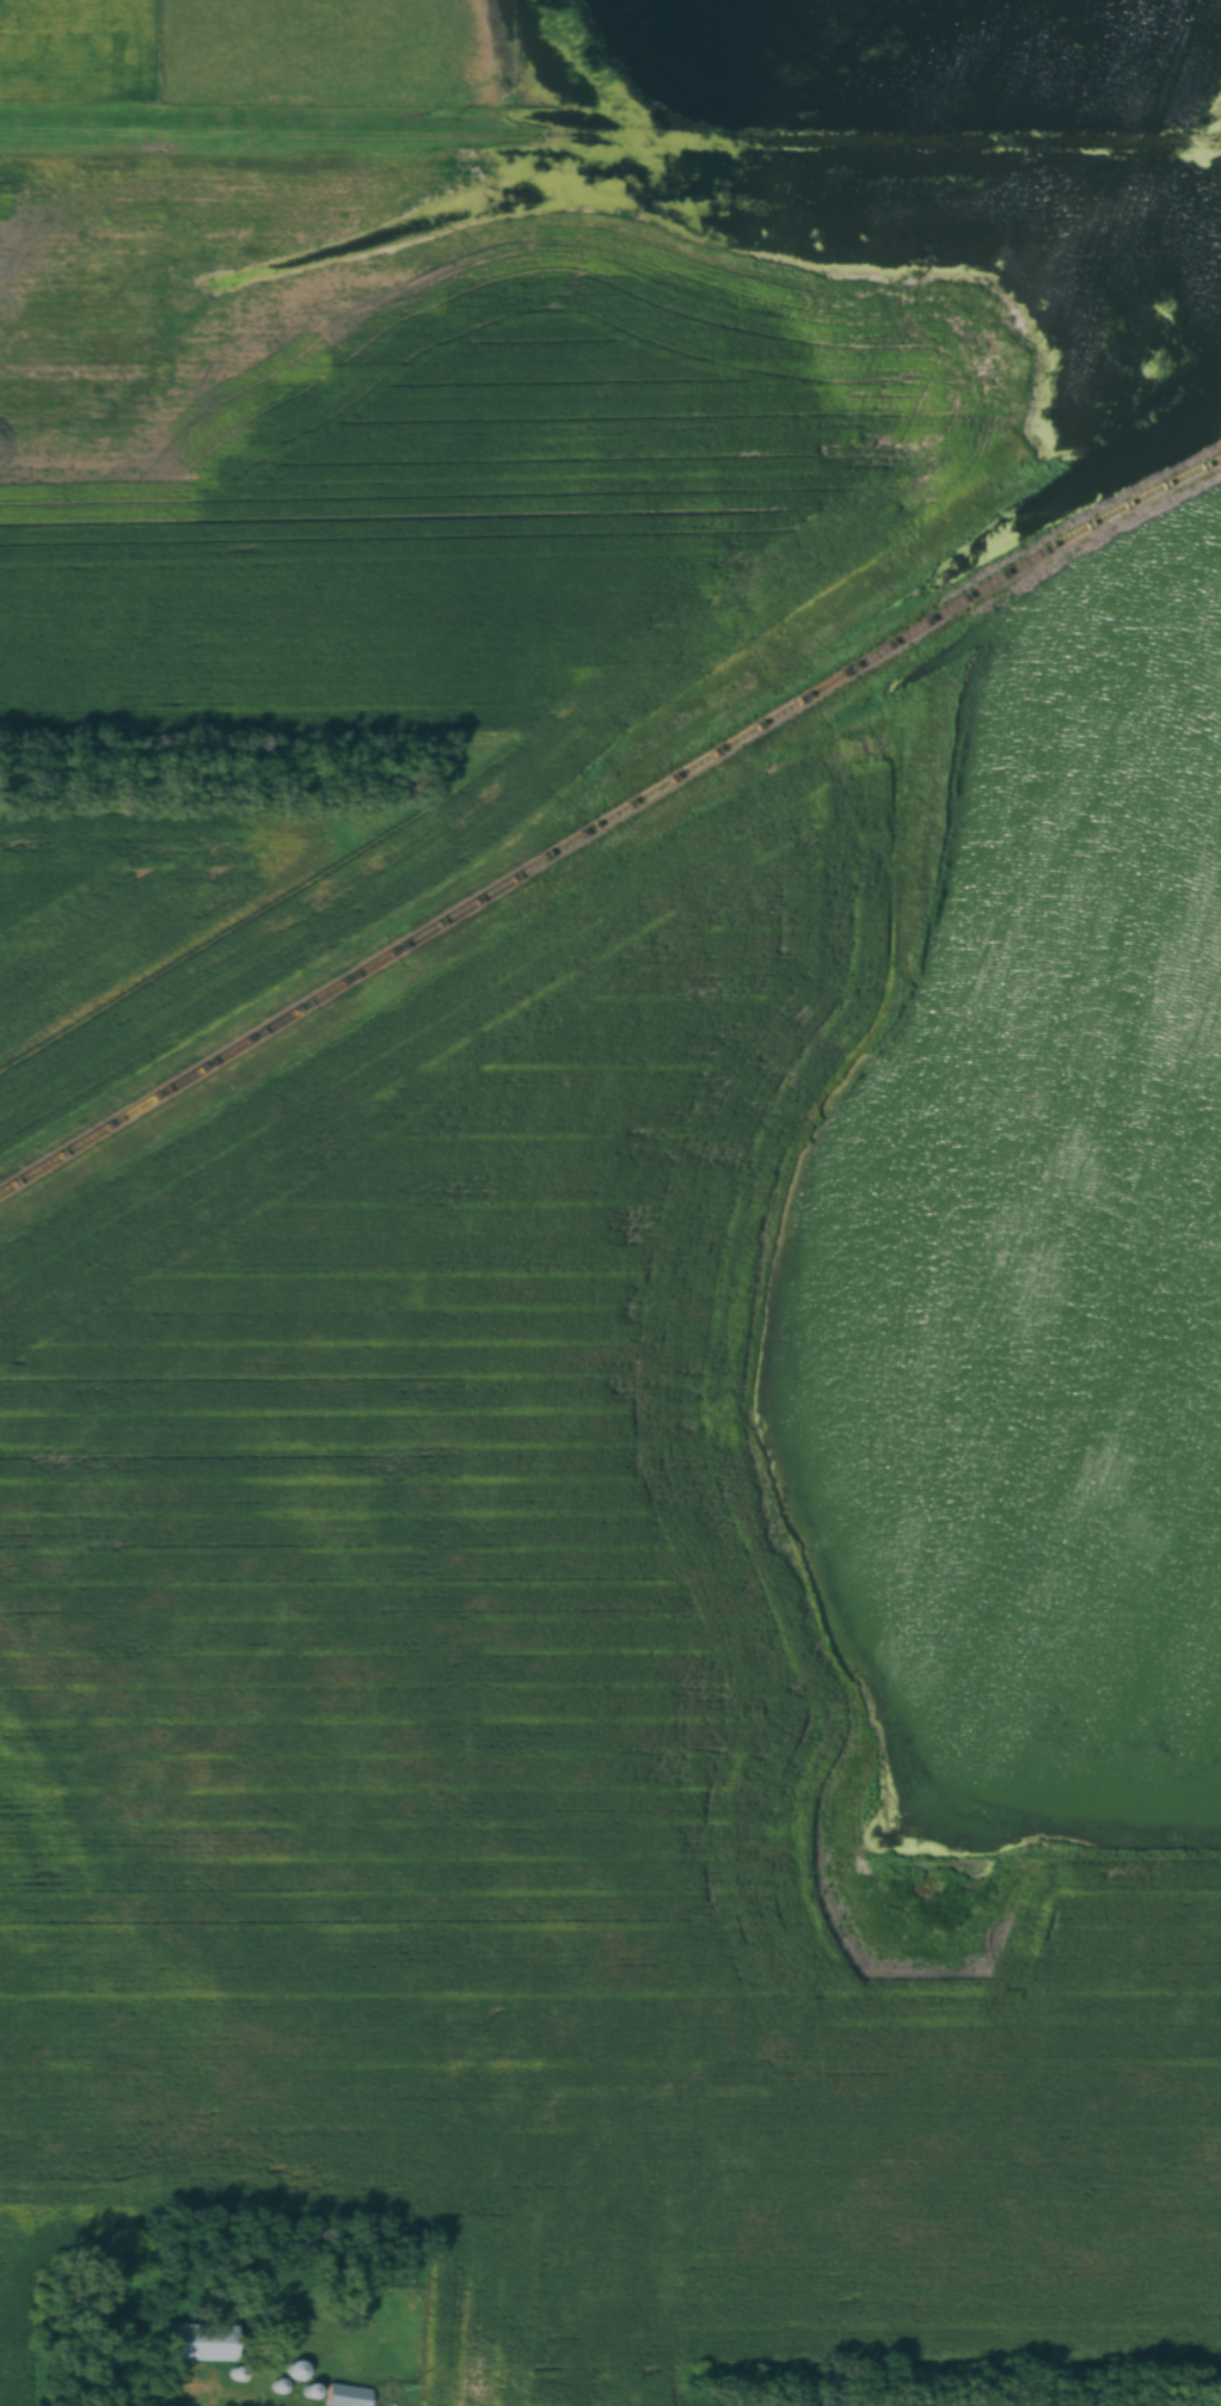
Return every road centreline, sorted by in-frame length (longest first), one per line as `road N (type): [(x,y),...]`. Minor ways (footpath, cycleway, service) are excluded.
road 1 (residential): [(1220,141),(0,135)]

